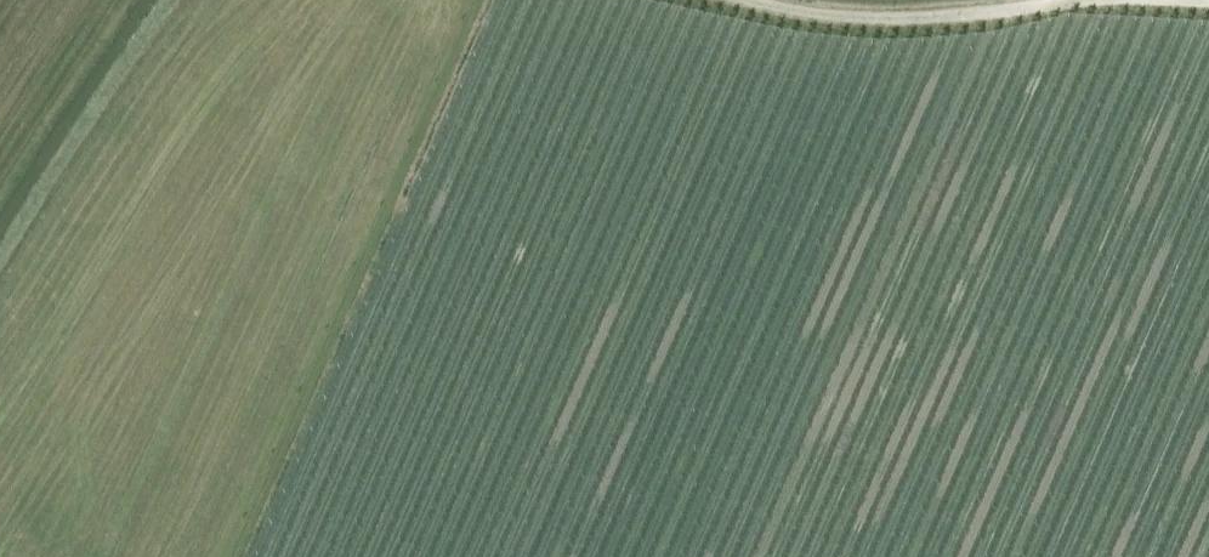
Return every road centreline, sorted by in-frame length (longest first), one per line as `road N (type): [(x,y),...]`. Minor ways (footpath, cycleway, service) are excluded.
road 1 (track): [(747,0),(858,16),(1011,11),(1060,0)]

